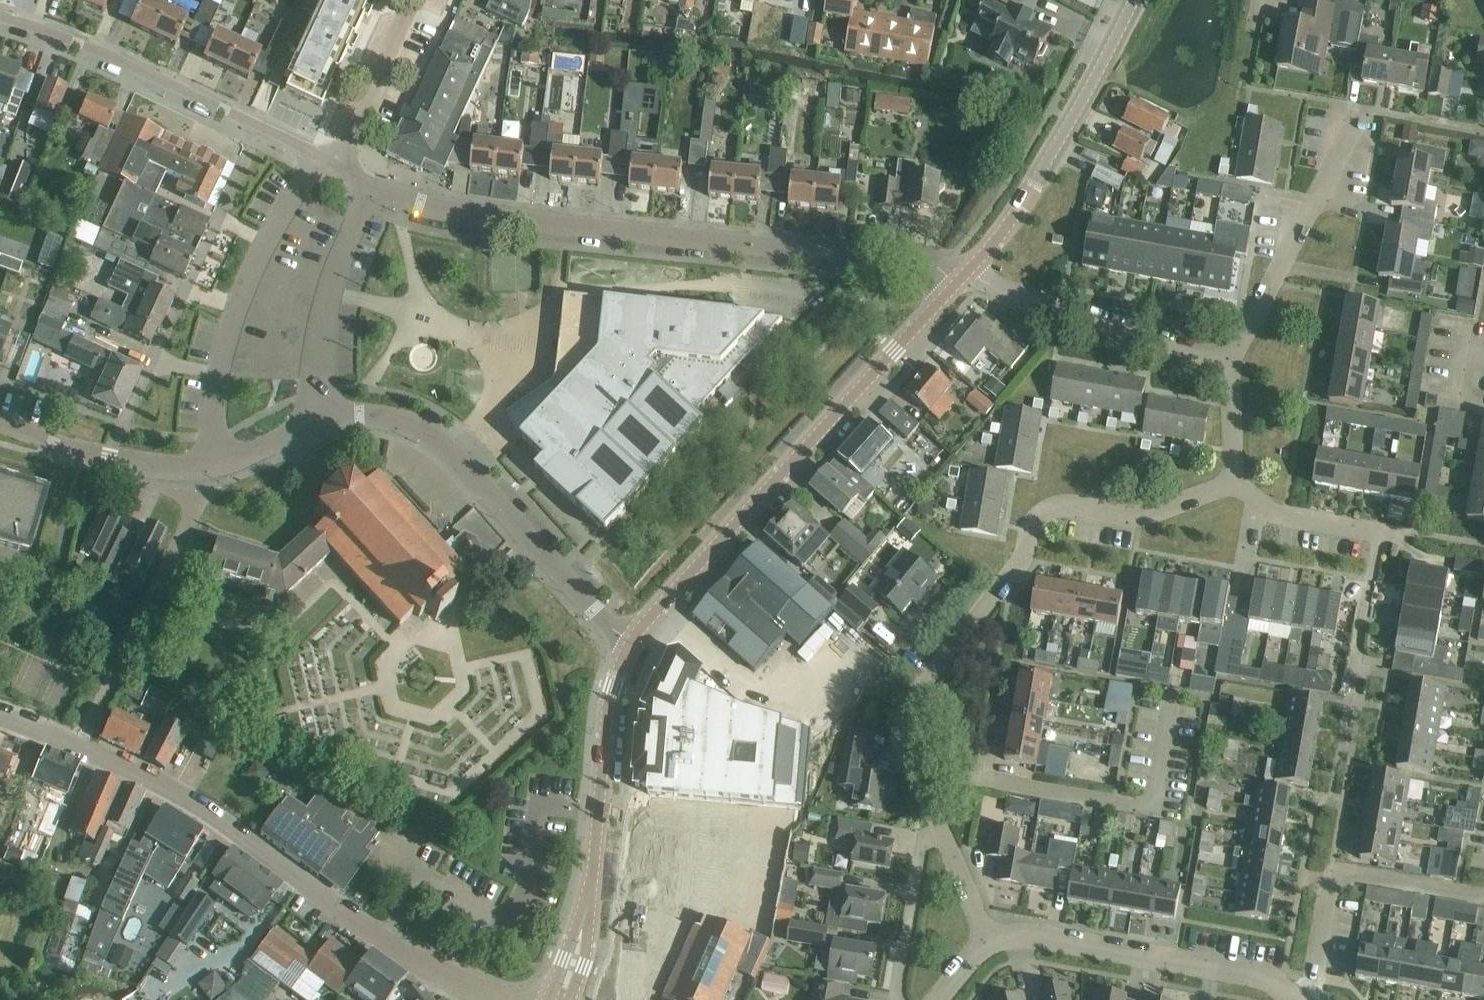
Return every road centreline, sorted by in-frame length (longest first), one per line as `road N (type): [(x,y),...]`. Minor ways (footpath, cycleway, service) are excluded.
road 1 (residential): [(966,273),(484,215),(376,187)]
road 2 (tertiary): [(502,999),(418,959),(157,780),(0,715)]
road 3 (residential): [(927,794),(907,716),(1041,517),(1077,505),(1142,517),(1233,484)]
road 4 (tertiary): [(630,642),(966,273)]
road 5 (residential): [(630,642),(433,432),(397,418),(320,418)]
road 6 (tertiary): [(558,999),(576,959),(612,688),(630,642)]
road 7 (residential): [(927,794),(976,779),(1155,811),(1176,691)]
road 8 (residential): [(319,156),(54,33),(0,16)]
road 9 (residential): [(212,465),(229,330),(261,250),(319,156)]
road 10 (residential): [(1352,703),(1382,534),(1277,516),(1233,484)]
road 11 (tertiary): [(966,273),(1026,196),(1134,0)]
road 12 (residential): [(1229,366),(1361,110)]
road 13 (residential): [(1307,999),(1332,872),(1483,899)]
road 14 (residential): [(1229,366),(966,273)]
road 15 (residential): [(97,716),(212,465)]
road 16 (residential): [(376,187),(331,293),(320,418)]
road 17 (residential): [(987,935),(1042,935),(1214,967)]
road 18 (residential): [(212,465),(88,458),(0,423)]
road 19 (residential): [(341,169),(418,0)]
road 20 (residential): [(945,832),(924,842),(899,999)]

